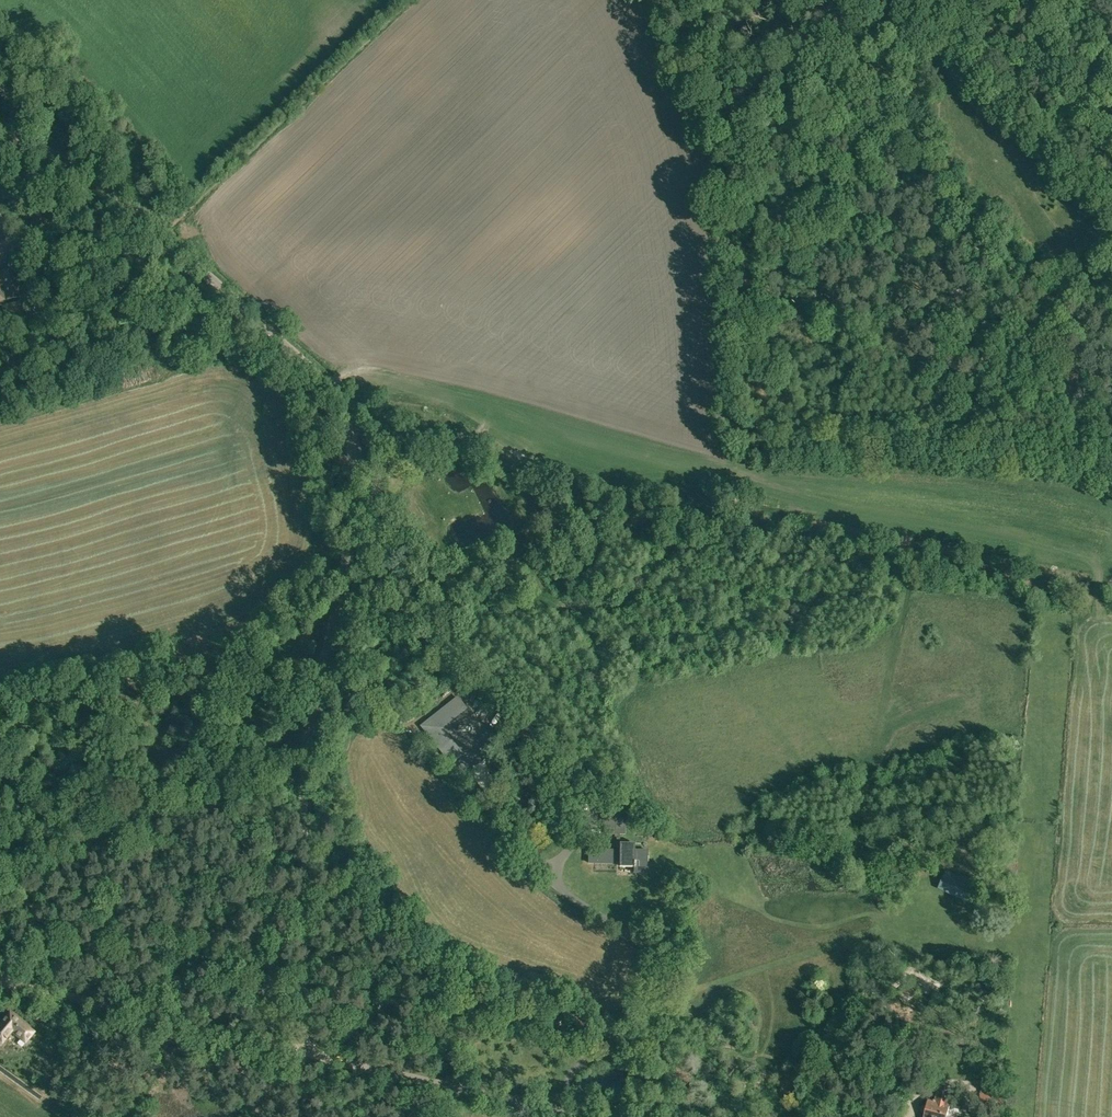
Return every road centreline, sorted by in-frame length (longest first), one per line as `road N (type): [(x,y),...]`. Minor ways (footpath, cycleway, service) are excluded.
road 1 (unclassified): [(590,1116),(308,1046),(303,773),(350,505),(341,404),(328,383),(104,185),(55,153),(0,132)]
road 2 (track): [(1074,253),(925,68),(907,12)]
road 3 (track): [(710,221),(867,70),(907,12)]
road 4 (track): [(1074,253),(1071,419),(1086,466),(1111,473)]

